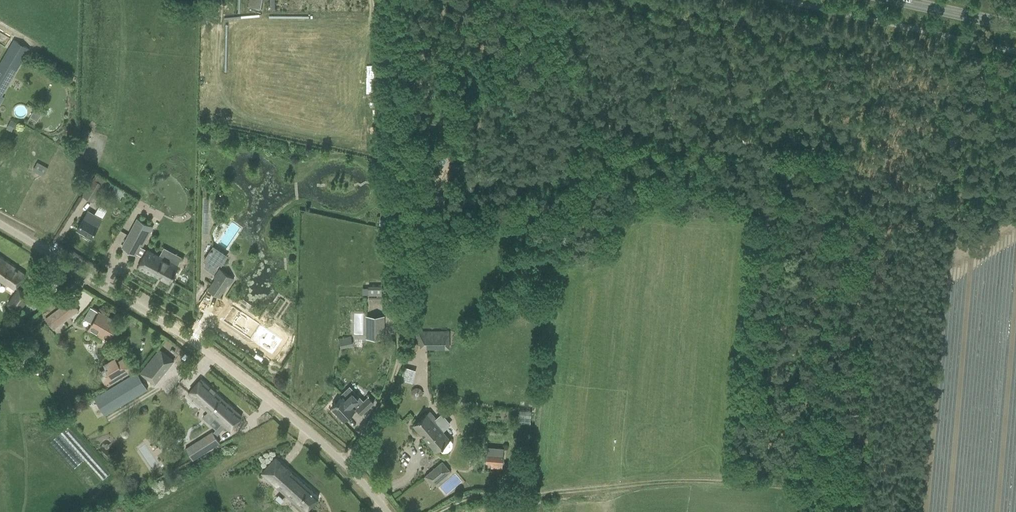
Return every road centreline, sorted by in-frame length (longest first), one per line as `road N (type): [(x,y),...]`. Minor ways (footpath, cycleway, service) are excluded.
road 1 (track): [(857,511),(848,420),(868,245),(776,202),(589,177),(455,213)]
road 2 (unclassified): [(387,511),(346,463),(183,335),(0,224)]
road 3 (track): [(854,483),(678,471),(586,491),(472,495),(439,511)]
road 4 (track): [(346,463),(396,368),(403,303),(455,213)]
road 5 (track): [(455,213),(467,149),(545,0)]
road 6 (tertiary): [(1015,30),(882,0)]

